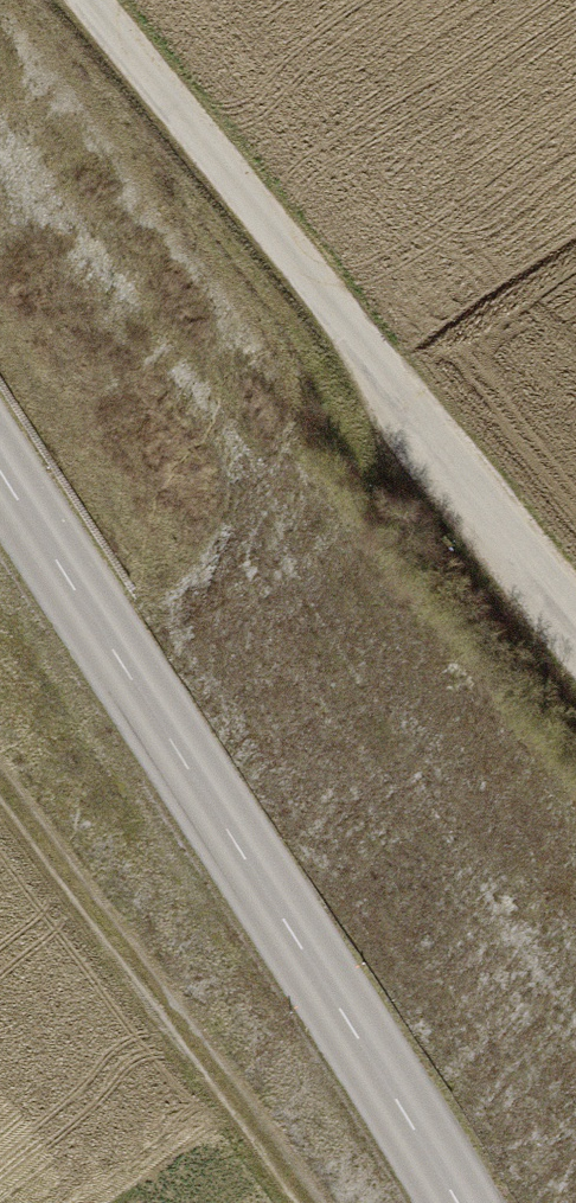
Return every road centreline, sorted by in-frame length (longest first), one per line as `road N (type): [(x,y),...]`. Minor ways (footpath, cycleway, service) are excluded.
road 1 (tertiary): [(0,473),(455,1202)]
road 2 (track): [(90,0),(575,616)]
road 3 (track): [(271,1202),(0,792)]

